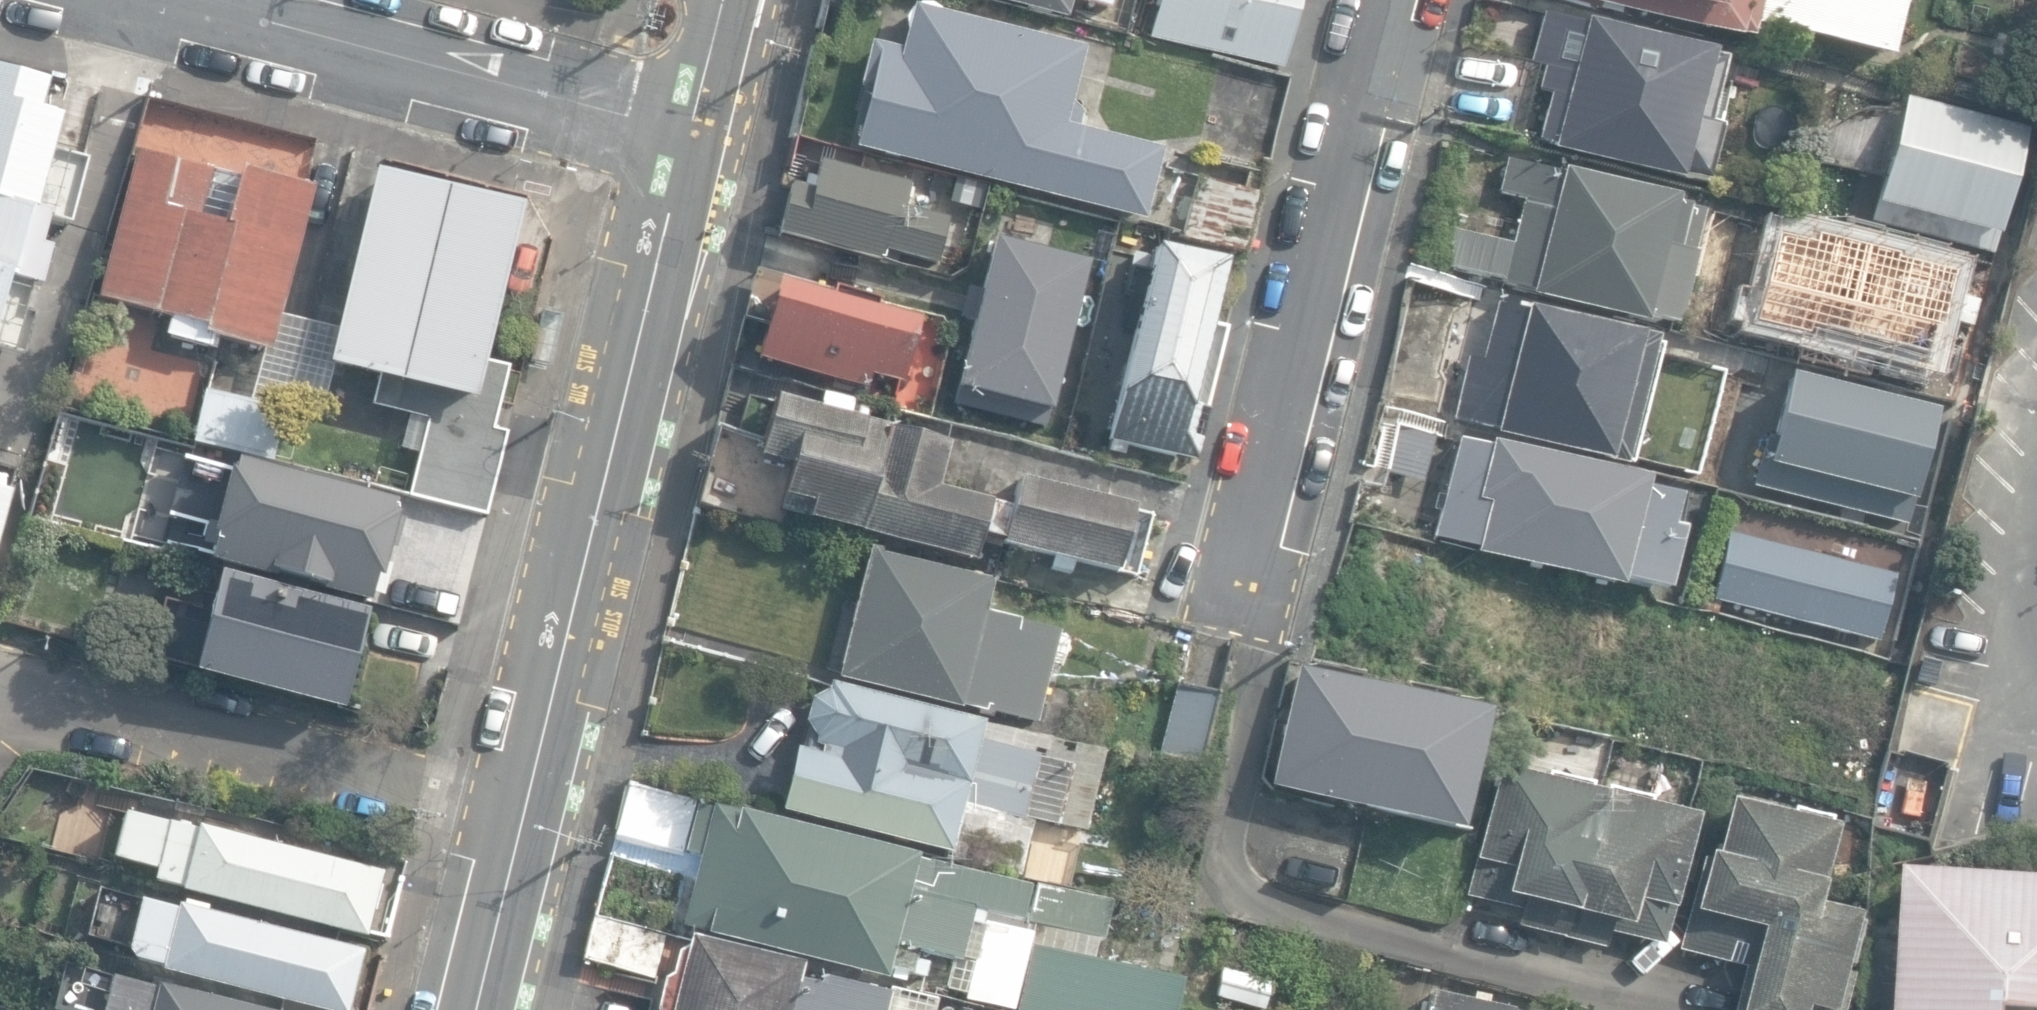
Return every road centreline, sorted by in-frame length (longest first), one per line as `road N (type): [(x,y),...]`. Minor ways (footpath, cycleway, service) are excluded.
road 1 (secondary): [(693,130),(472,1009)]
road 2 (residential): [(1406,0),(1246,601)]
road 3 (residential): [(188,0),(693,130)]
road 4 (secondary): [(725,0),(693,130)]

